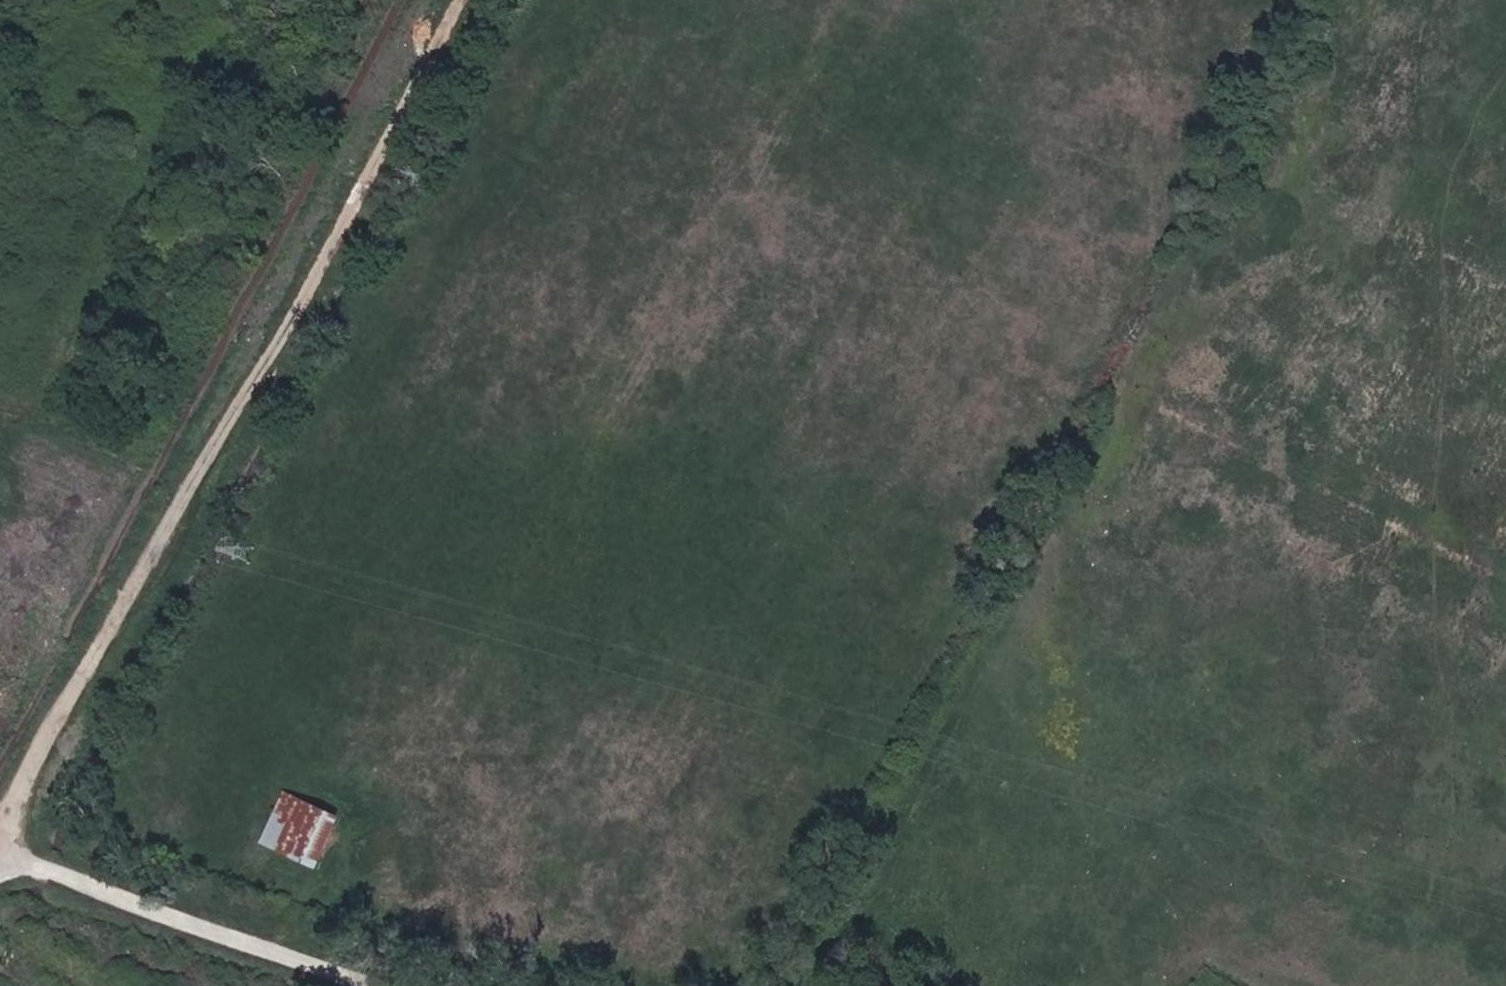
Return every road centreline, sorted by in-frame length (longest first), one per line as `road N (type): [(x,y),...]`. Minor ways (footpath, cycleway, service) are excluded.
road 1 (track): [(462,0),(25,799),(5,843),(12,869)]
road 2 (unclassified): [(0,873),(40,868),(378,985)]

